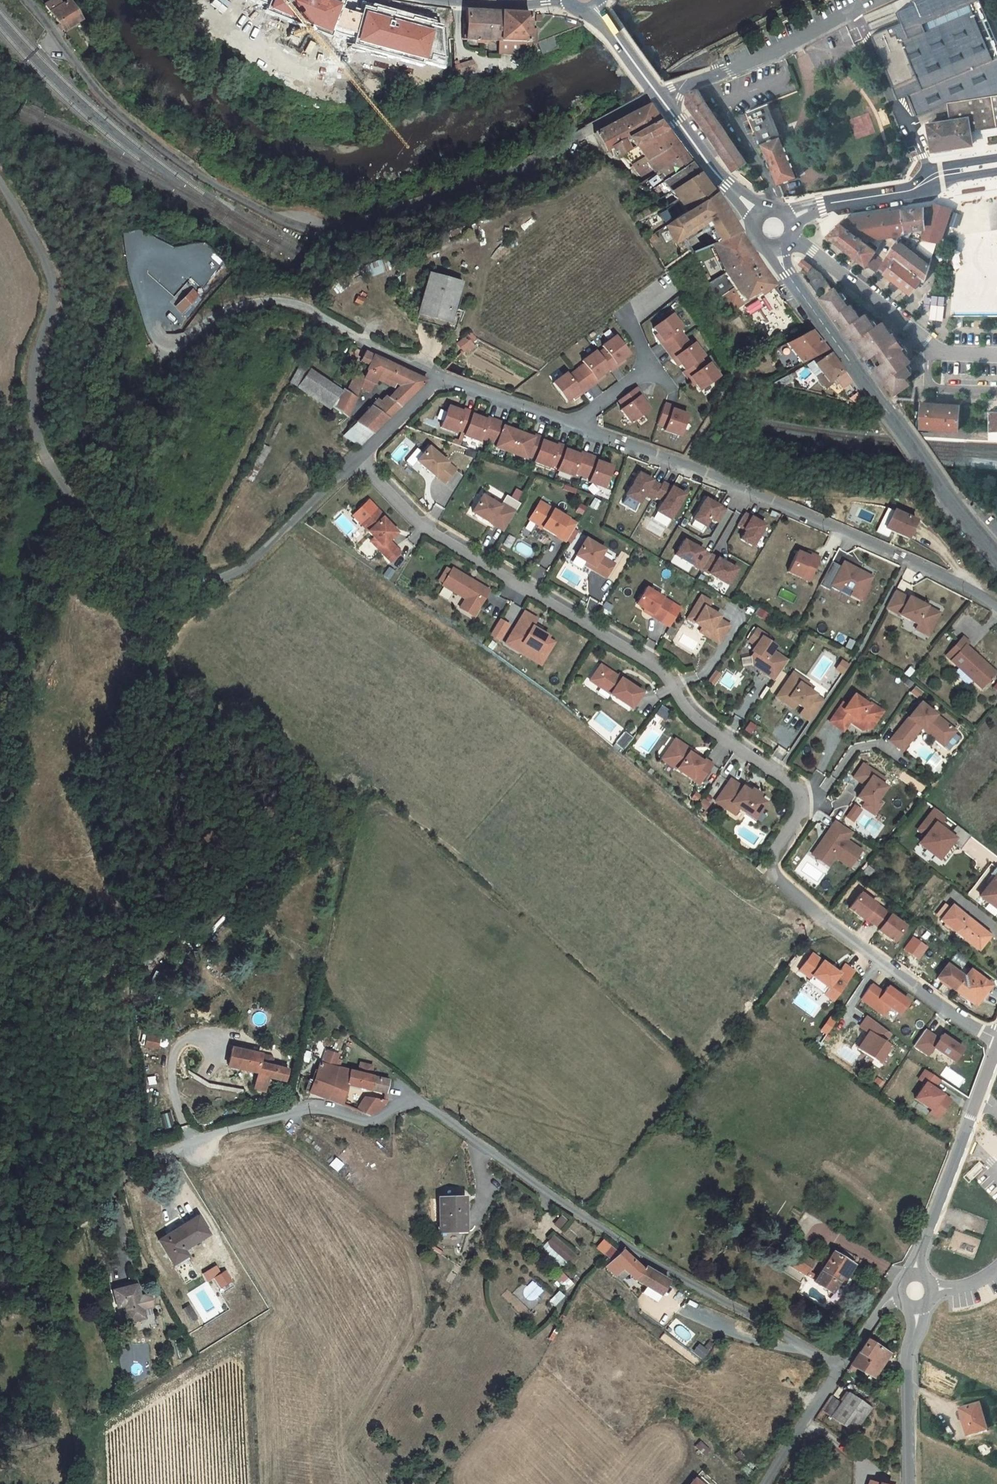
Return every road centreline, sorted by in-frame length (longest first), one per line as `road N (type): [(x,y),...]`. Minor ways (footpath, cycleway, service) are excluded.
road 1 (residential): [(996,1040),(918,991),(776,878),(772,859),(800,810),(795,787),(691,716),(665,674),(421,529),(356,459)]
road 2 (residential): [(841,1368),(629,1251),(414,1103),(368,1123),(316,1105),(297,1107),(167,1151)]
road 3 (residential): [(25,0),(105,98),(175,158),(286,222),(316,229),(426,206),(659,93)]
road 4 (residential): [(356,459),(249,563),(218,580),(176,581),(108,547),(34,447),(31,364),(52,295),(0,187)]
road 5 (residential): [(996,609),(933,571),(441,375)]
road 6 (track): [(347,331),(272,300),(232,311),(157,357),(148,350),(124,284),(34,447)]
road 7 (residential): [(996,1056),(920,1275)]
road 8 (secondary): [(996,565),(881,413)]
road 9 (residential): [(854,9),(730,72),(688,82)]
road 10 (residential): [(930,170),(854,9)]
road 11 (unclassified): [(916,1308),(910,1483)]
road 12 (residential): [(790,242),(930,345)]
road 13 (secondary): [(783,270),(881,413)]
road 14 (residential): [(841,1368),(764,1483)]

